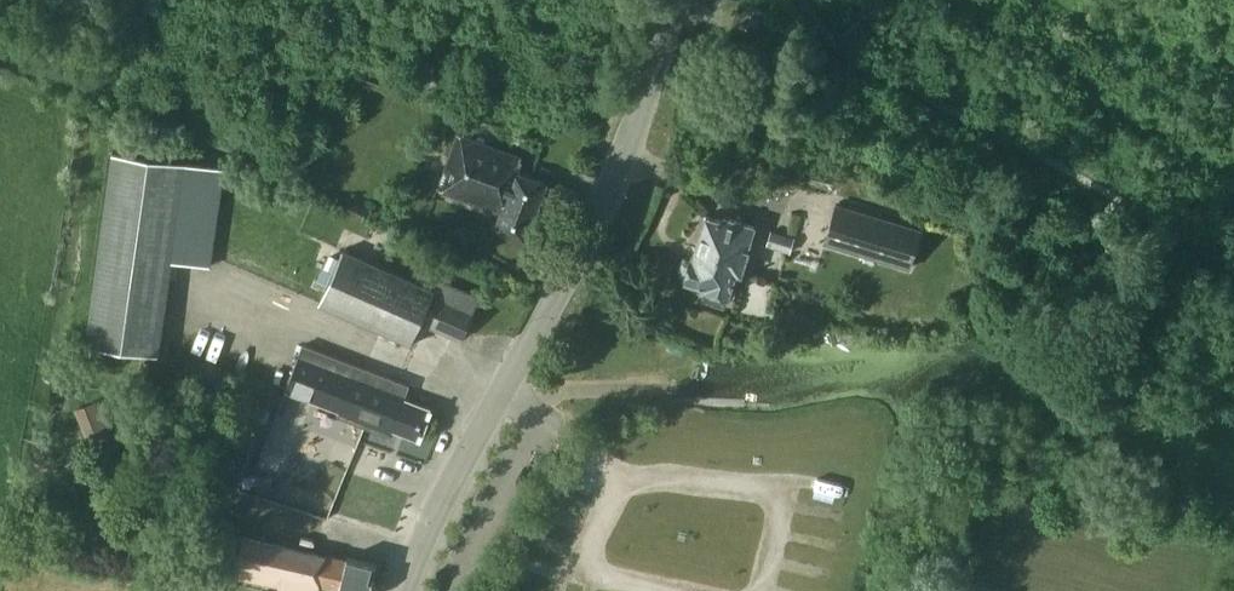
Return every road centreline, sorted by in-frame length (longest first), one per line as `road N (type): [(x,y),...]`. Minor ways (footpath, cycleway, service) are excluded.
road 1 (tertiary): [(404,590),(620,166),(676,0)]

